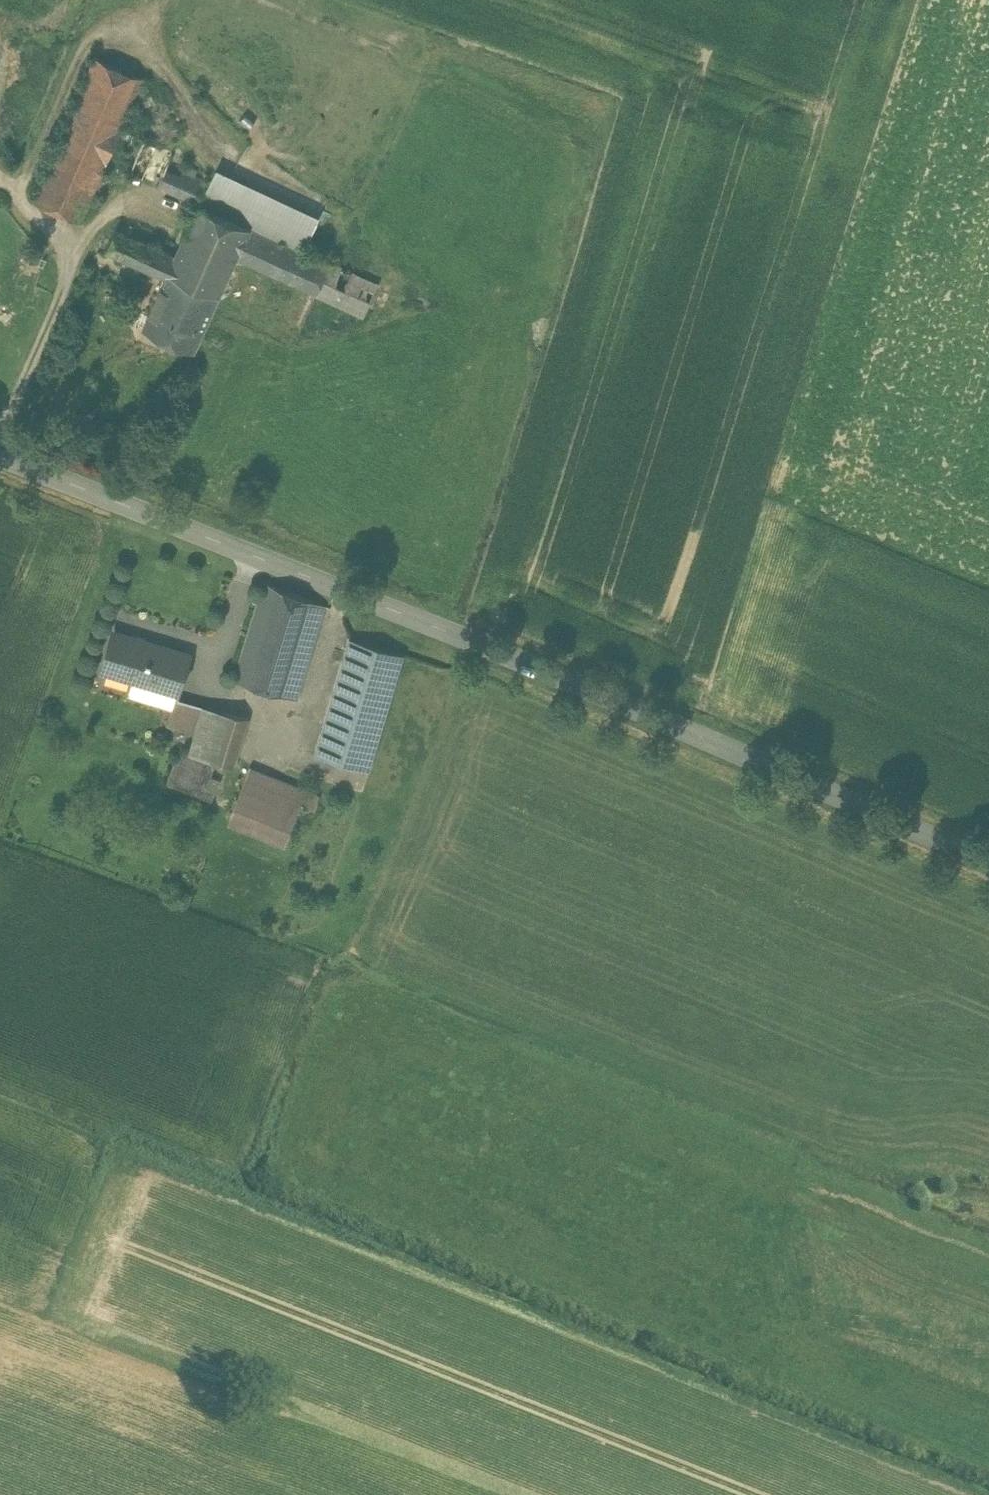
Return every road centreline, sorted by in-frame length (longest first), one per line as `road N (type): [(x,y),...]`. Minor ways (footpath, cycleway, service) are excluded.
road 1 (secondary): [(988,857),(561,673),(0,453)]

